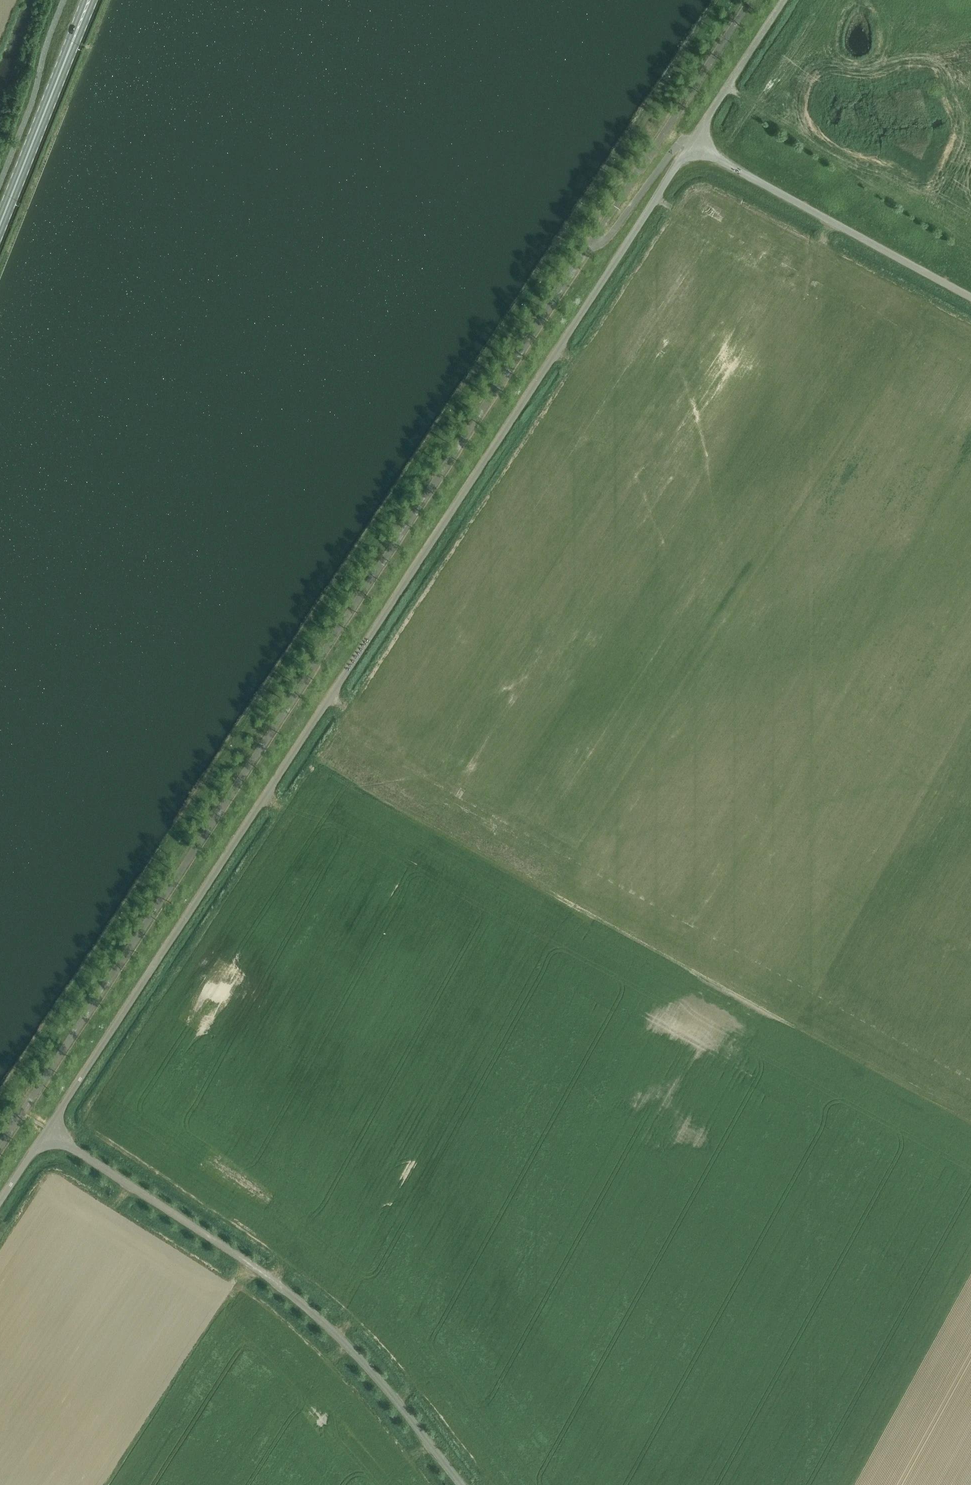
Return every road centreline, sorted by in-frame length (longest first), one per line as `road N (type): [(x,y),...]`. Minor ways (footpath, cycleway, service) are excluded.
road 1 (unclassified): [(49,1131),(696,147)]
road 2 (unclassified): [(464,1484),(323,1309),(49,1131)]
road 3 (unclassified): [(970,296),(696,147)]
road 4 (unclassified): [(580,250),(745,0)]
road 5 (primary): [(0,224),(89,0)]
road 6 (unclassified): [(696,147),(786,0)]

